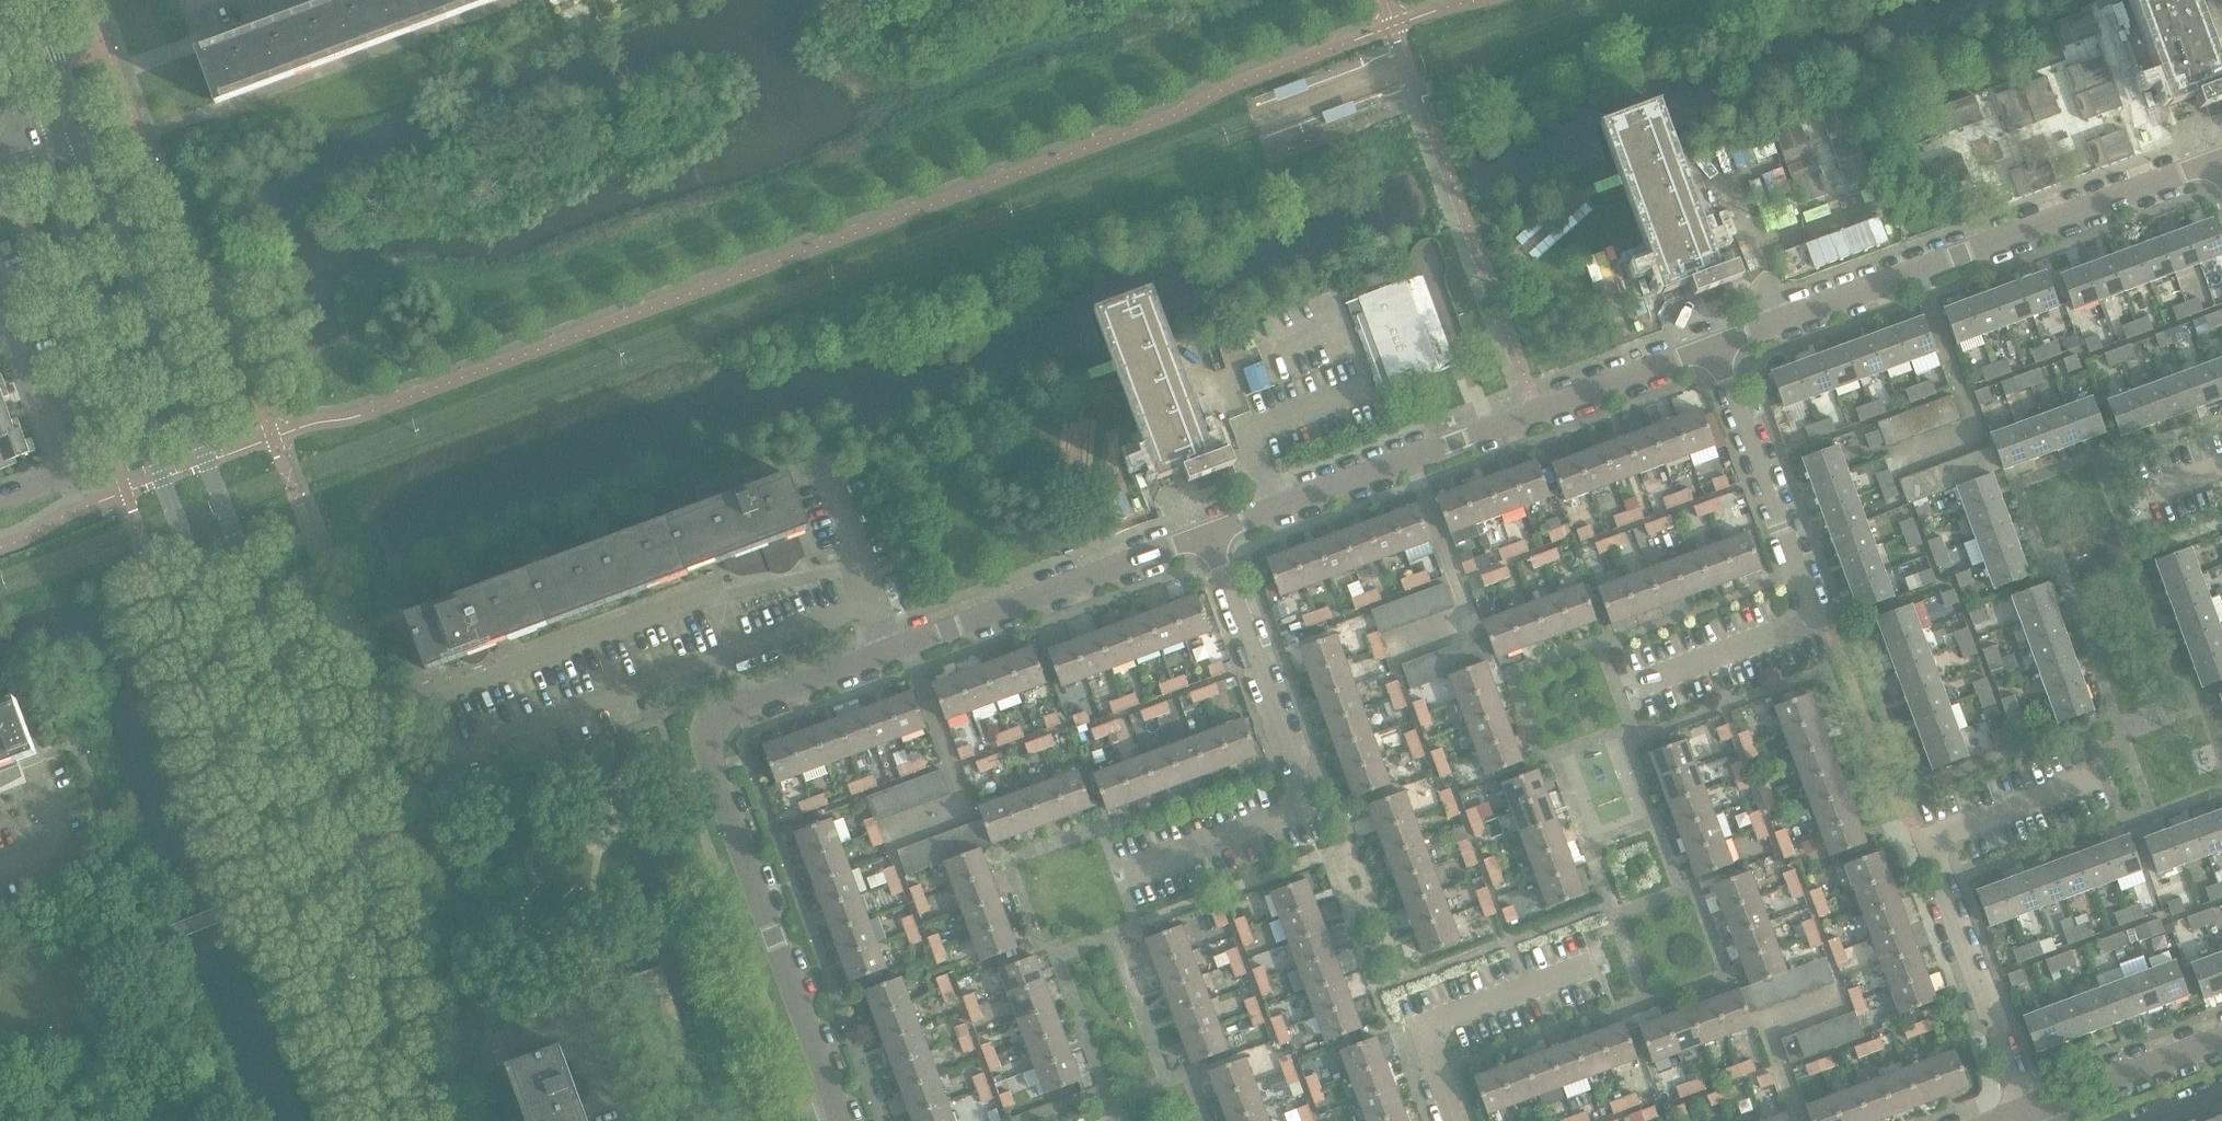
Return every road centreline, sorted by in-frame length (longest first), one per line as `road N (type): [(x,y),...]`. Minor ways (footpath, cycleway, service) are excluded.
road 1 (tertiary): [(424,1120),(352,855),(90,133)]
road 2 (tertiary): [(45,151),(306,873),(415,1120)]
road 3 (unclassified): [(1713,348),(2218,160)]
road 4 (unclassified): [(1208,536),(1713,348)]
road 5 (unclassified): [(703,717),(1208,536)]
road 6 (residential): [(2031,1112),(1930,841),(2101,775)]
road 7 (residential): [(842,1120),(703,717)]
road 8 (residential): [(1815,618),(1713,348)]
road 9 (residential): [(1306,807),(1208,536)]
road 10 (residential): [(1456,1120),(1422,1030),(1595,965)]
road 11 (unclassified): [(0,500),(52,481),(63,455),(0,284)]
road 12 (residential): [(2031,1112),(2221,1039)]
road 13 (tertiary): [(90,133),(35,0)]

